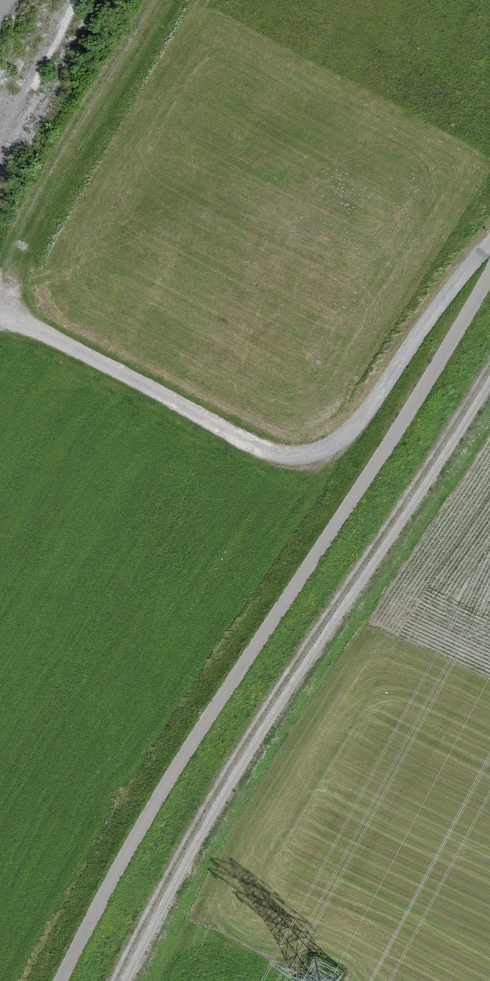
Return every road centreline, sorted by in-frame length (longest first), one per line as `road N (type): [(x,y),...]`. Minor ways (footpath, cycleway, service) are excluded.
road 1 (track): [(65,980),(164,797),(489,285)]
road 2 (track): [(489,363),(149,923),(124,980)]
road 3 (track): [(489,249),(354,434),(325,451),(292,455),(260,445),(3,306)]

